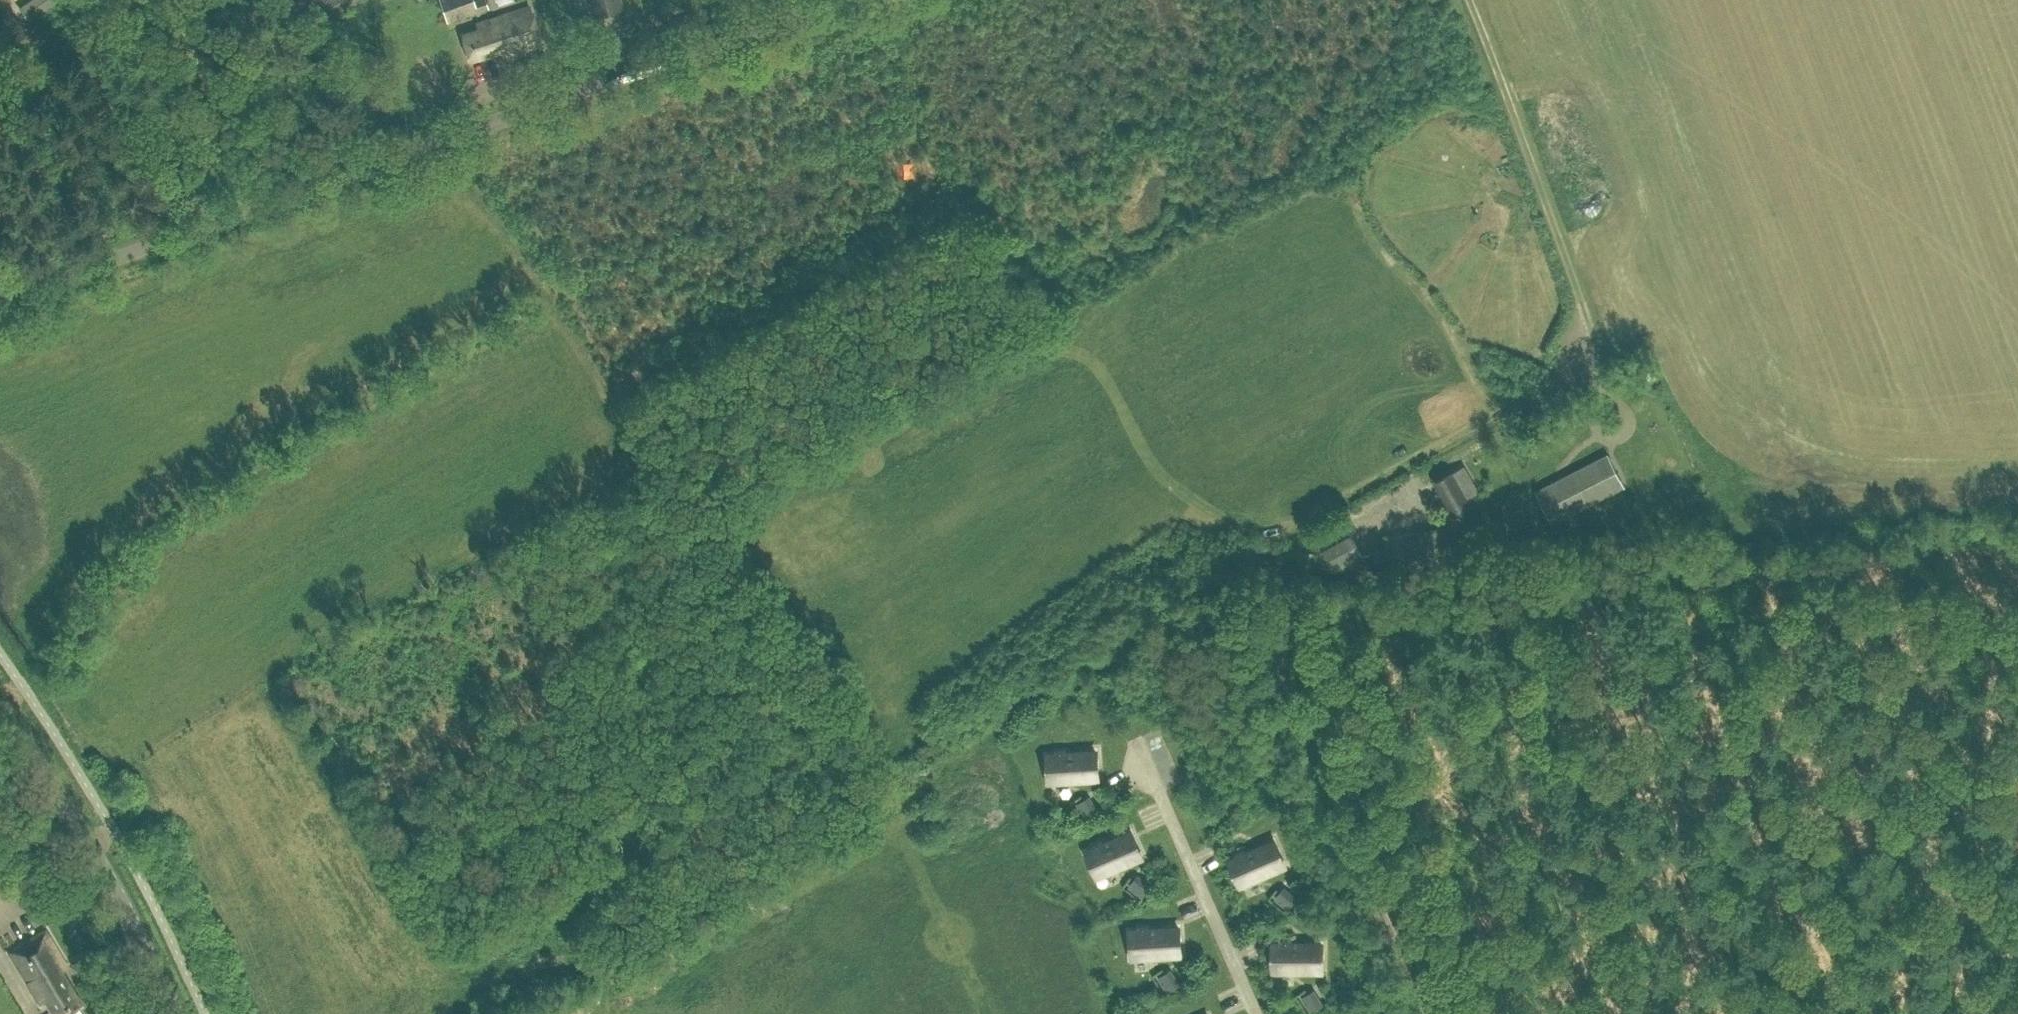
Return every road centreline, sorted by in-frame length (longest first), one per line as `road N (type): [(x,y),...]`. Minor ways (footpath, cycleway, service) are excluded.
road 1 (tertiary): [(0,300),(837,0)]
road 2 (tertiary): [(170,1013),(69,810),(0,708)]

